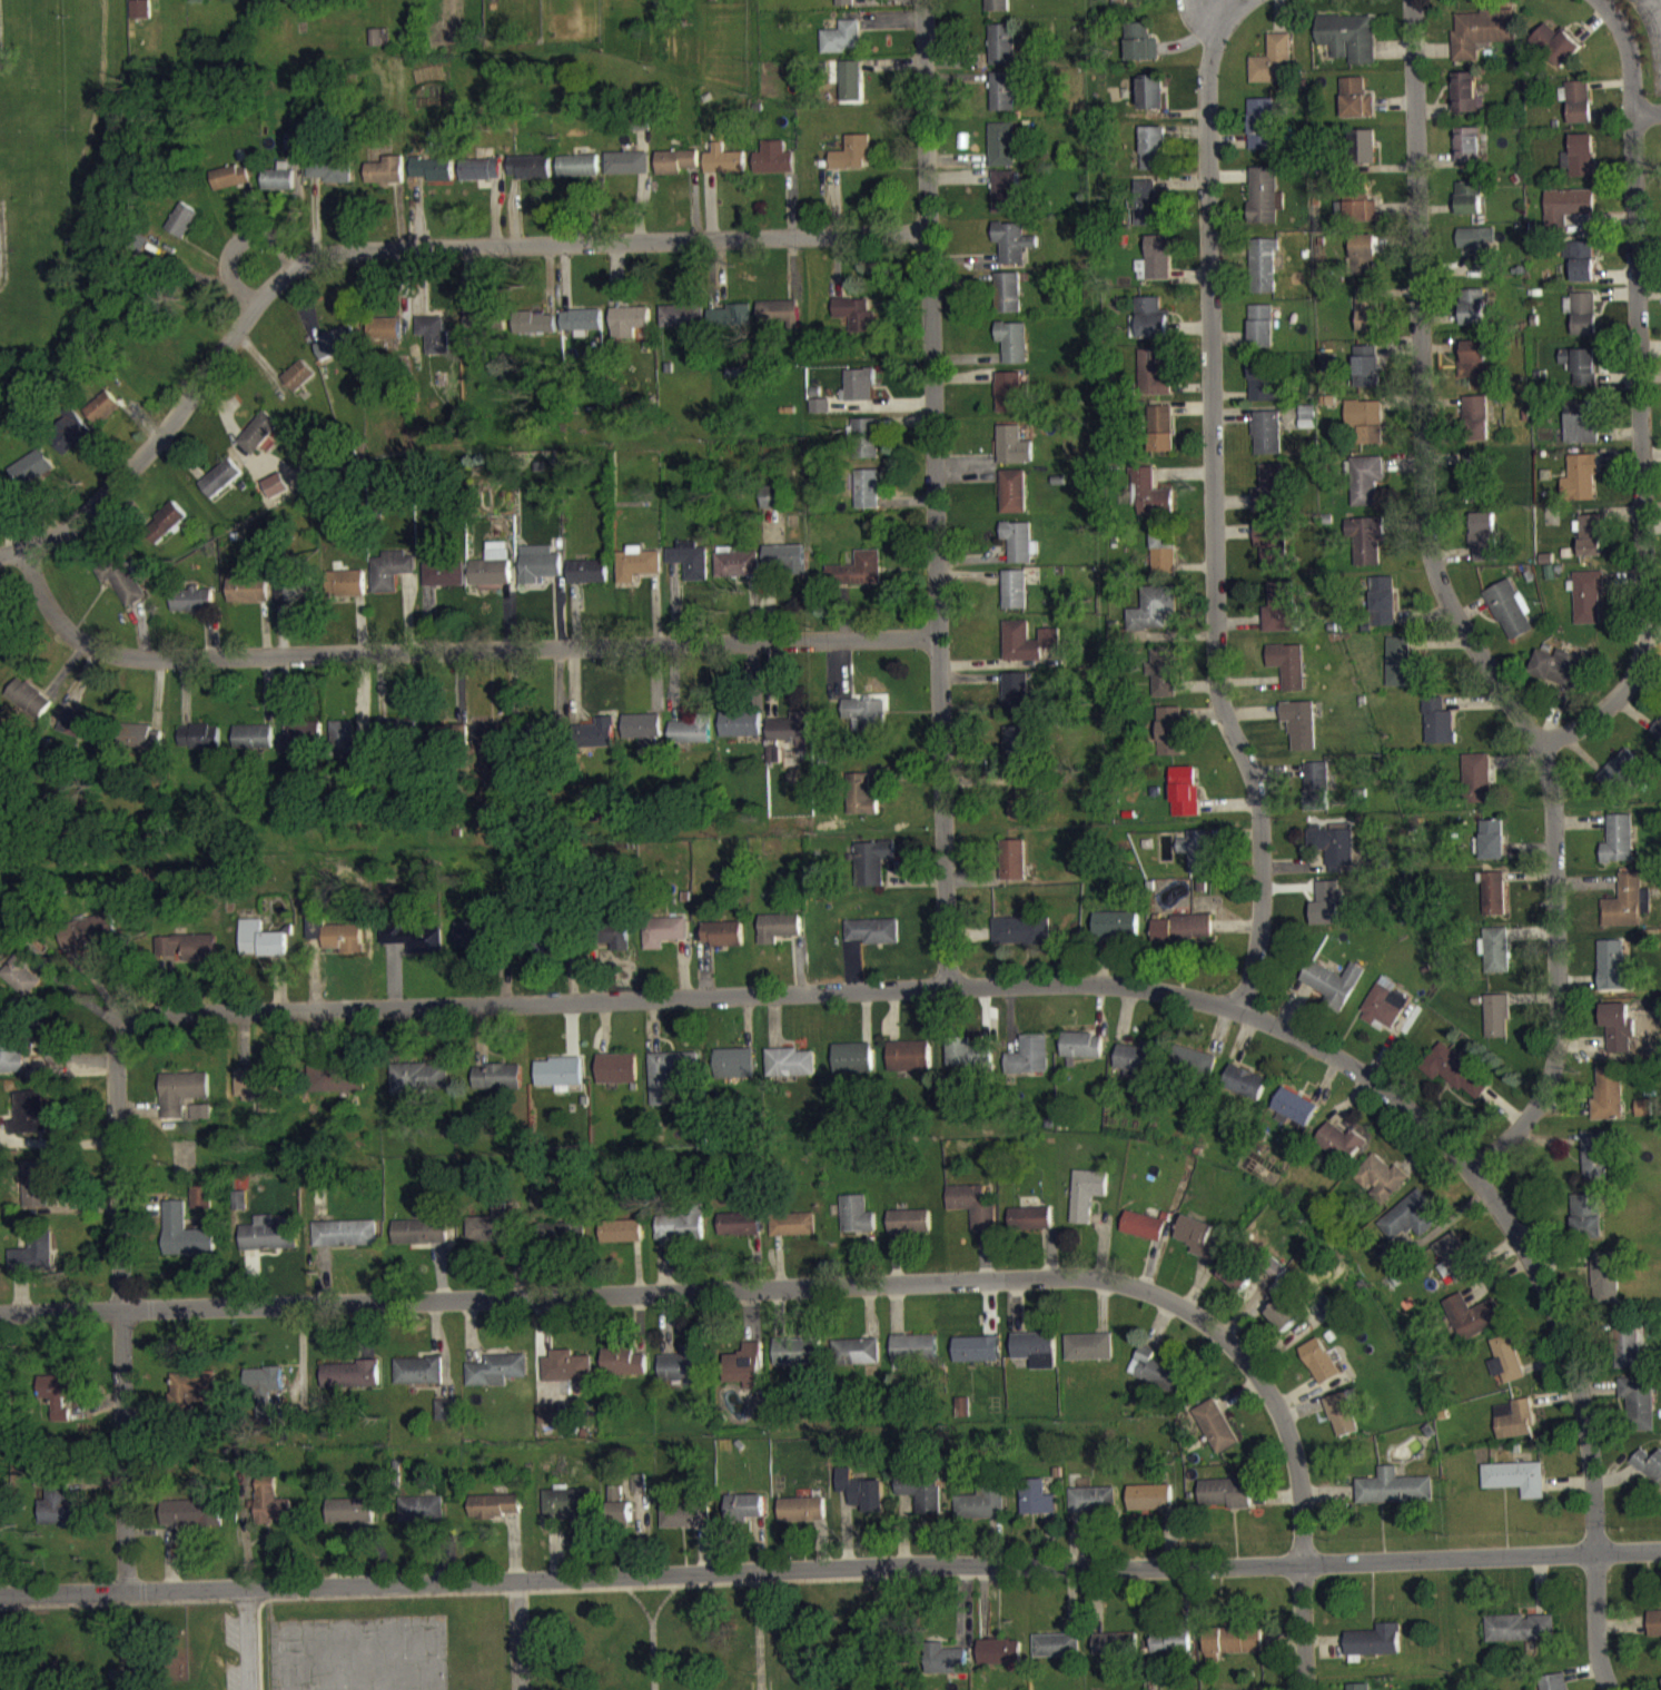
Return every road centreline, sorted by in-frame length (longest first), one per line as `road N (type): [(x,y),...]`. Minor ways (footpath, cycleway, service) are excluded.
road 1 (residential): [(112,1015),(1068,981),(1169,991),(1238,1009),(1325,1049),(1397,1098),(1470,1169),(1509,1224),(1573,1367),(1595,1563)]
road 2 (residential): [(0,1594),(1301,1577),(1660,1557)]
road 3 (residential): [(0,1313),(1084,1282),(1187,1307),(1258,1382),(1294,1456),(1301,1577)]
road 4 (residential): [(1411,0),(1426,546),(1445,605),(1538,743),(1551,788),(1553,1061),(1530,1113),(1470,1169)]
road 5 (residential): [(0,554),(73,524),(127,473),(289,265),(348,250),(929,234)]
road 6 (residential): [(1227,17),(1227,759),(1269,896),(1238,1009)]
road 7 (residential): [(923,0),(948,986)]
road 8 (residential): [(18,550),(68,625),(98,645),(174,659),(936,636)]
road 9 (residential): [(1632,112),(1642,655),(1603,708),(1538,743)]
road 10 (residential): [(112,1015),(127,1590)]
road 11 (residential): [(256,299),(227,279),(234,244),(268,236),(289,265)]
road 12 (residential): [(1595,1563),(1596,1649),(1611,1689)]
road 13 (residential): [(1599,0),(1628,56),(1632,112)]

